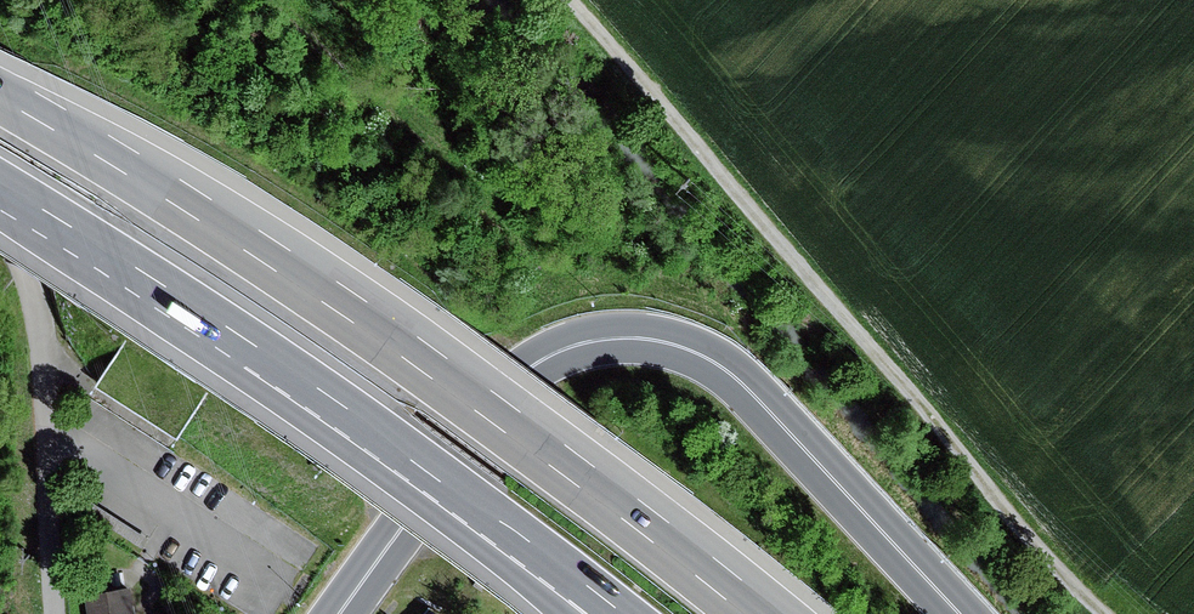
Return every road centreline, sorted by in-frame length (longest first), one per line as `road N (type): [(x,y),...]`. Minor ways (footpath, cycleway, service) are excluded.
road 1 (motorway): [(748,613),(427,362),(0,97)]
road 2 (motorway): [(338,613),(531,369),(575,346),(625,338),(689,351),(738,381),(959,613)]
road 3 (track): [(566,0),(909,388),(1048,561),(1103,613)]
road 4 (motorway): [(0,185),(490,513)]
road 5 (track): [(50,613),(47,364),(32,260),(0,149)]
road 6 (motorway): [(490,513),(620,613)]
road 7 (motorway): [(490,513),(562,613)]

